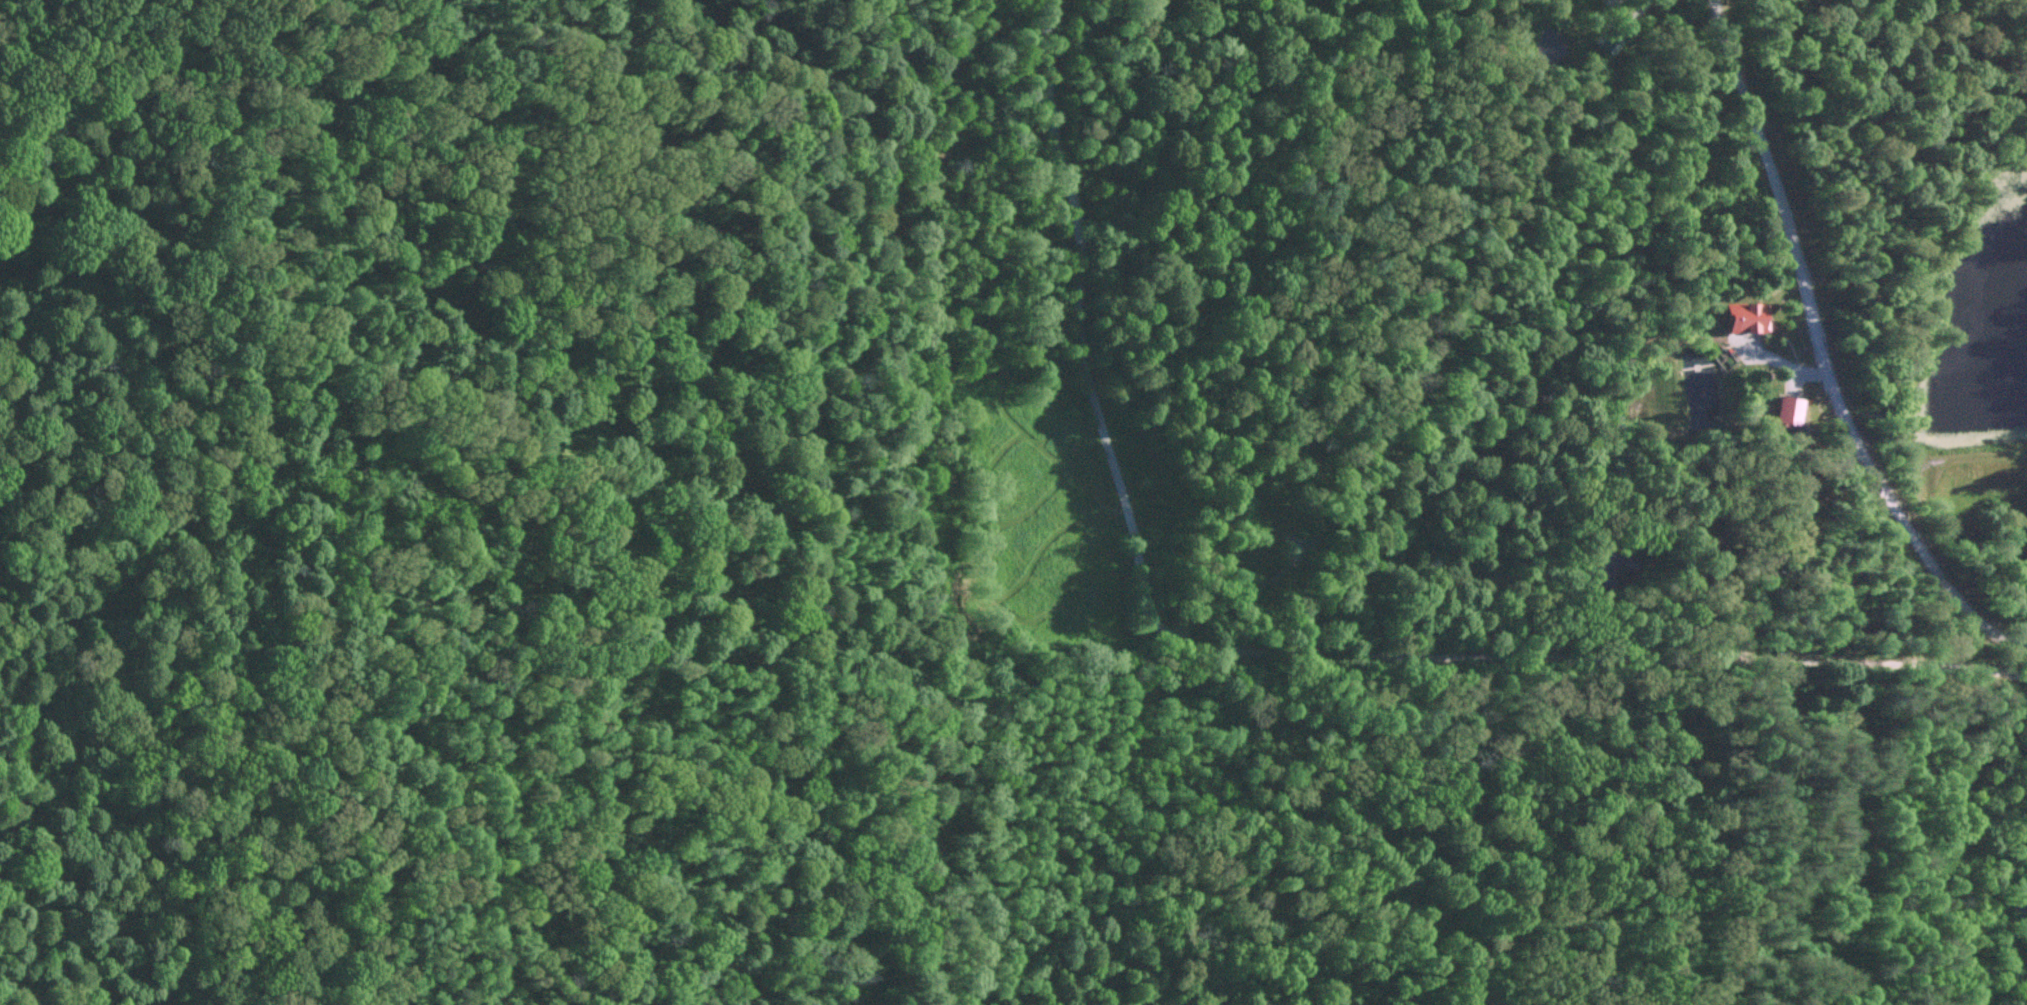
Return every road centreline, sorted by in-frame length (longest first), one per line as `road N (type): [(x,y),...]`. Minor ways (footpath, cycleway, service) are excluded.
road 1 (residential): [(2026,680),(1846,665),(1256,664),(1154,622),(1095,366),(1080,198),(1047,0)]
road 2 (residential): [(2026,636),(1997,634),(1869,468),(1829,378),(1787,191),(1716,0)]
road 3 (residential): [(1969,1004),(2003,948),(2026,867)]
road 4 (track): [(1851,875),(1893,955),(1901,1004)]

